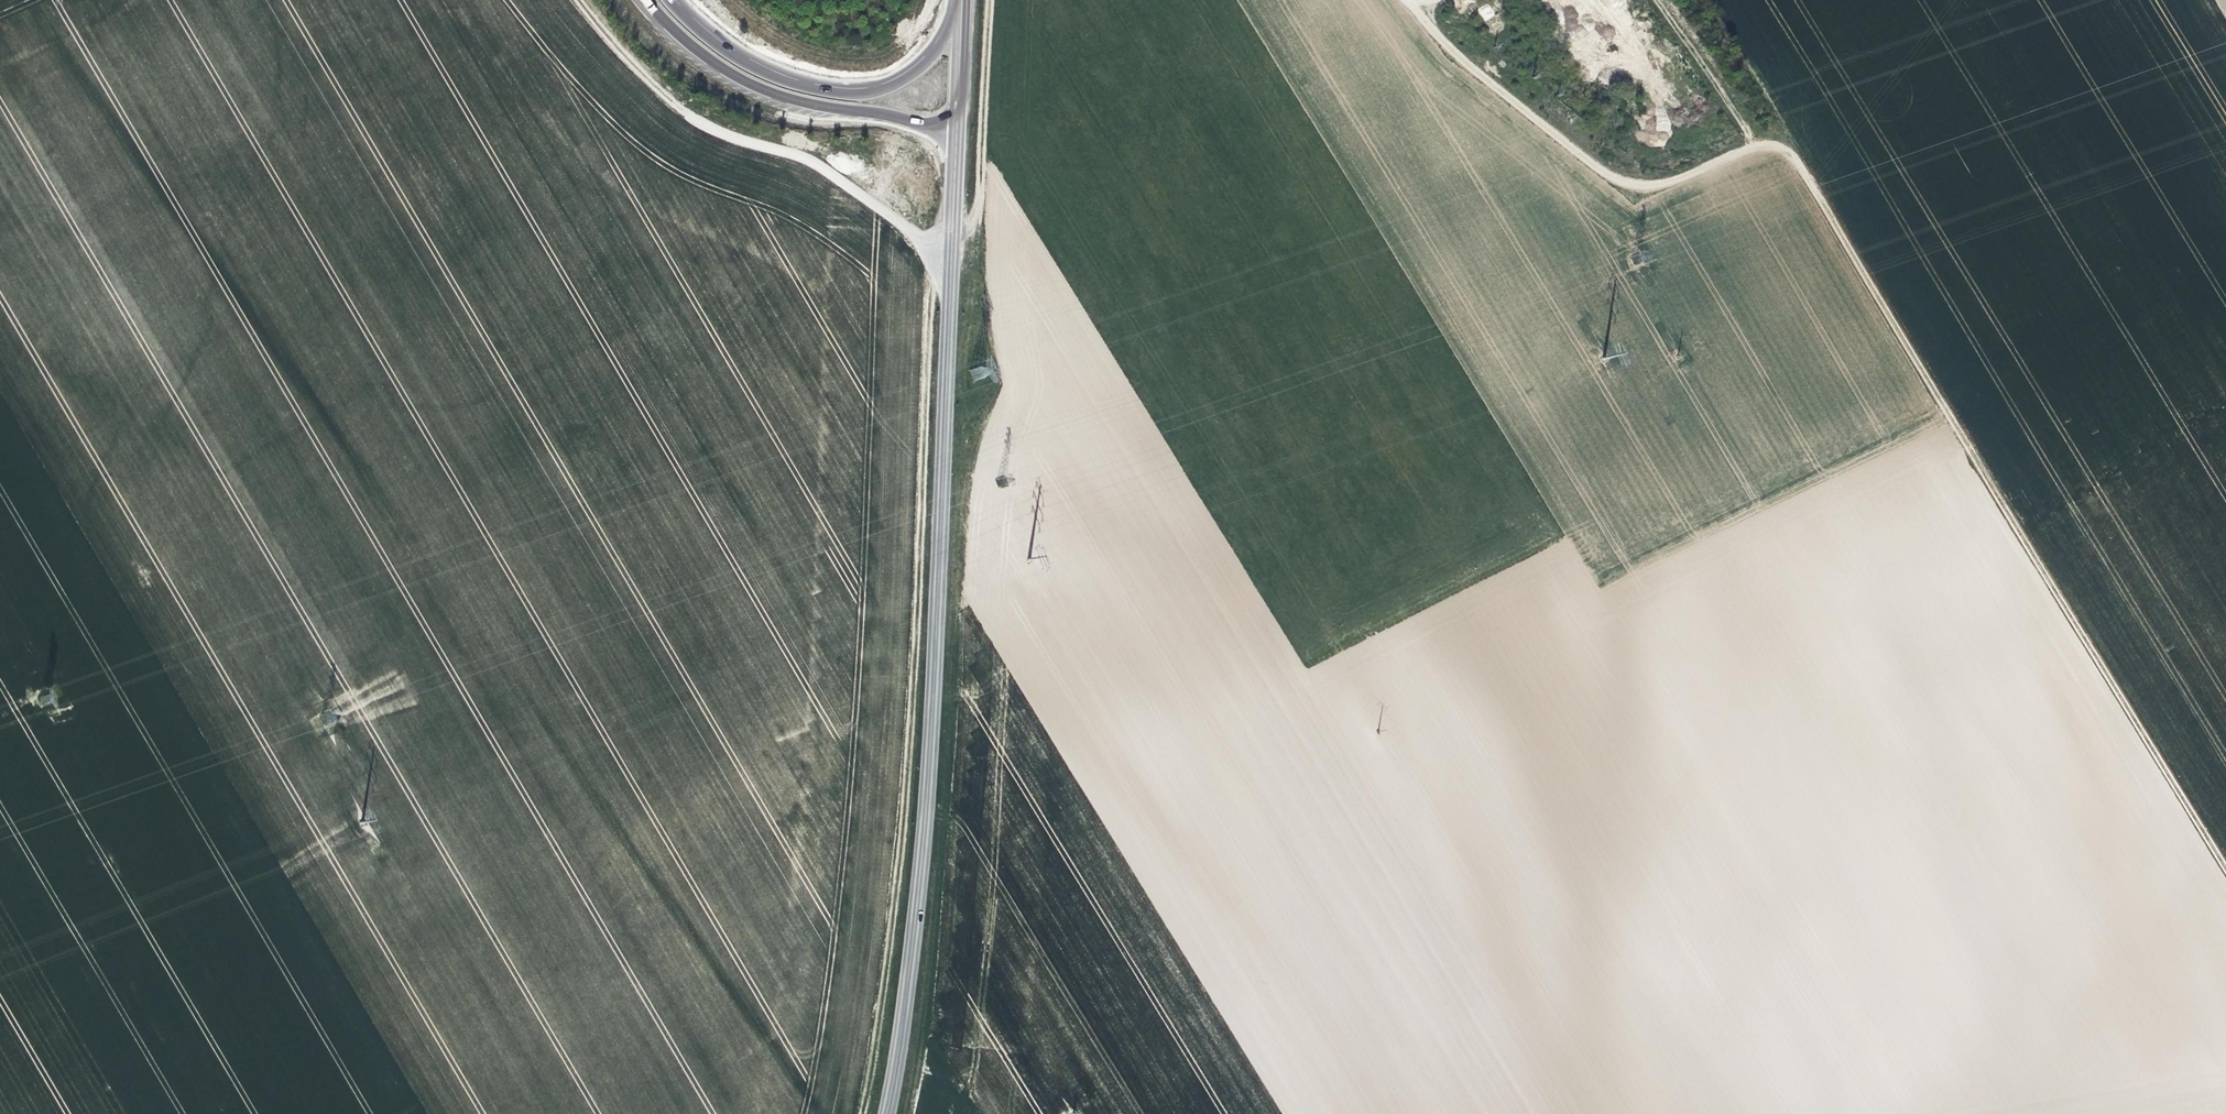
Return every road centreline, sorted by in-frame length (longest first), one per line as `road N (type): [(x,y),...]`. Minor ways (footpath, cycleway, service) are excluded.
road 1 (track): [(1407,0),(1448,52),(1616,179),(1643,188),(1675,181),(1748,149),(1774,147),(1794,162),(2225,866)]
road 2 (tertiary): [(951,252),(931,758),(887,1113)]
road 3 (motorway): [(962,0),(939,47),(913,74),(884,91),(847,96),(762,73),(712,42),(668,0)]
road 4 (motorway): [(647,0),(690,45),(750,84),(799,103),(957,130)]
road 5 (track): [(574,0),(660,99),(689,120)]
road 6 (primary): [(957,130),(962,0)]
road 7 (tertiary): [(951,252),(957,130)]

